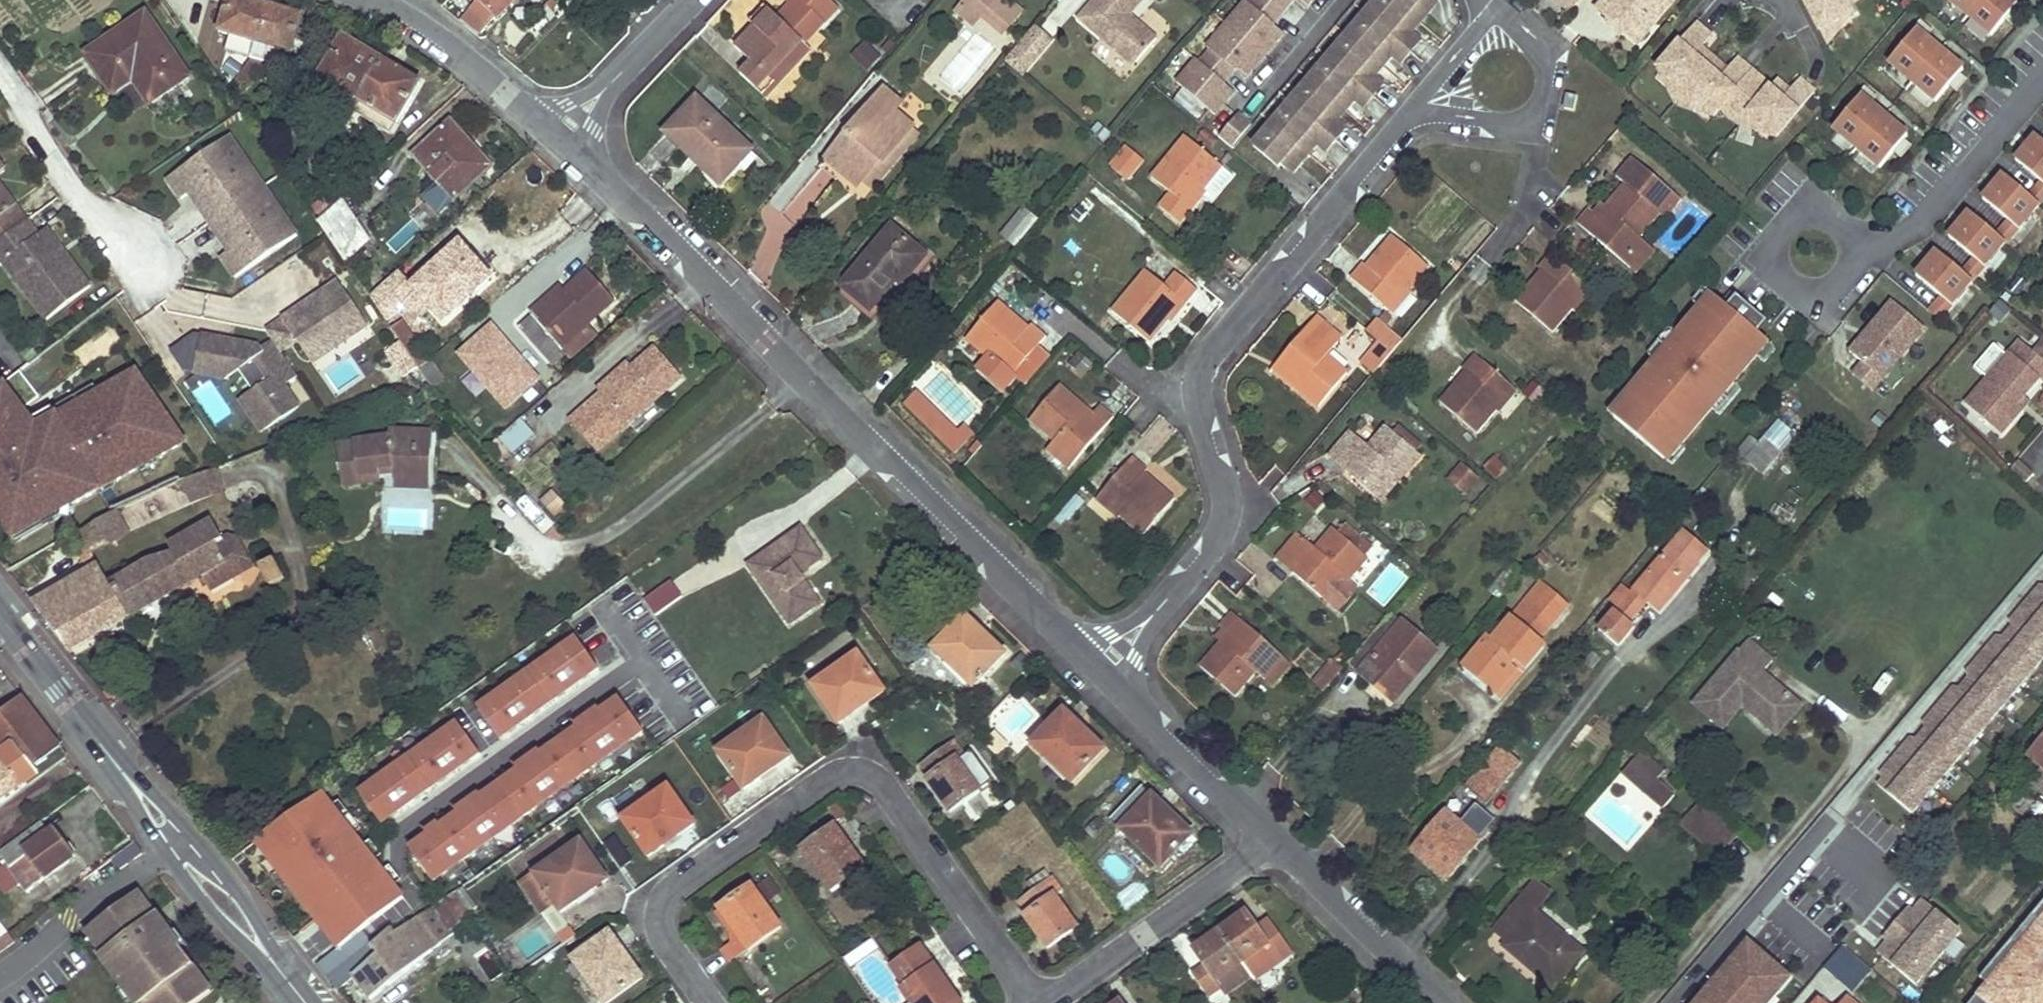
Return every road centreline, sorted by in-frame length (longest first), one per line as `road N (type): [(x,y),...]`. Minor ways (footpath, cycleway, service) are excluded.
road 1 (residential): [(1102,670),(561,129)]
road 2 (residential): [(1102,670),(1222,535),(1226,500),(1200,377),(1398,124),(1418,110)]
road 3 (residential): [(712,1002),(665,937),(659,908),(675,887),(834,776),(861,770),(884,785),(1041,1002)]
road 4 (secondary): [(302,1002),(0,616)]
road 5 (residential): [(1050,1002),(1275,845)]
road 6 (residential): [(1275,845),(1102,670)]
road 7 (residential): [(1451,1002),(1275,845)]
road 8 (residential): [(0,80),(78,194),(141,261)]
road 9 (residential): [(561,129),(465,51),(380,0)]
road 10 (residential): [(561,129),(688,0)]
road 11 (residential): [(1490,259),(1527,209),(1535,165),(1526,122)]
road 12 (residential): [(1526,122),(1552,93),(1551,65),(1504,15),(1490,13)]
road 13 (residential): [(1490,13),(1418,110)]

